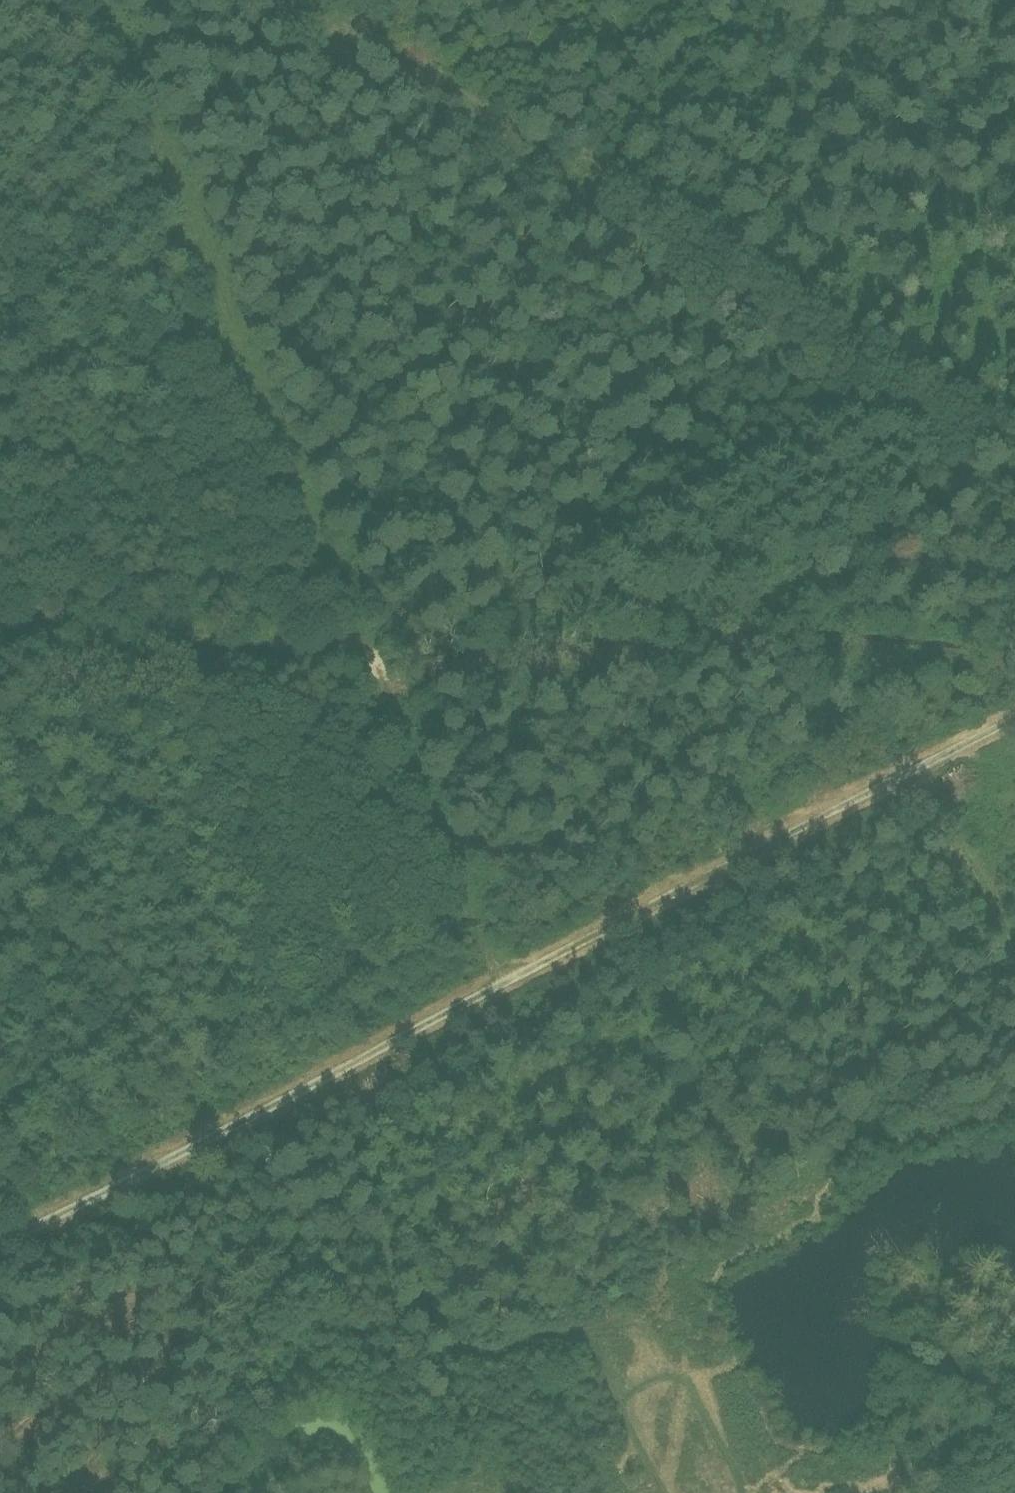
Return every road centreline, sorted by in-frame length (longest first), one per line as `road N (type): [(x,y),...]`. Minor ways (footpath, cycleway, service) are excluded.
road 1 (track): [(0,1257),(1014,743)]

